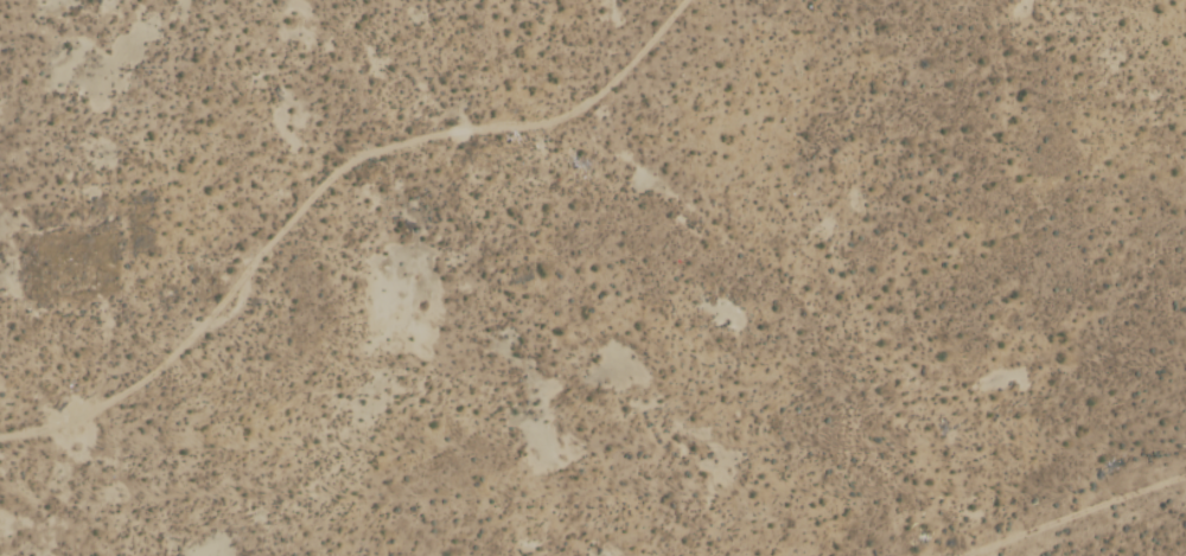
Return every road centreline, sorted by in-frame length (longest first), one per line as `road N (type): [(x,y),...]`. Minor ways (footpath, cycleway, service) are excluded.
road 1 (track): [(0,436),(37,434),(90,415),(149,378),(349,164),(445,134),(566,117),(613,84),(683,0)]

